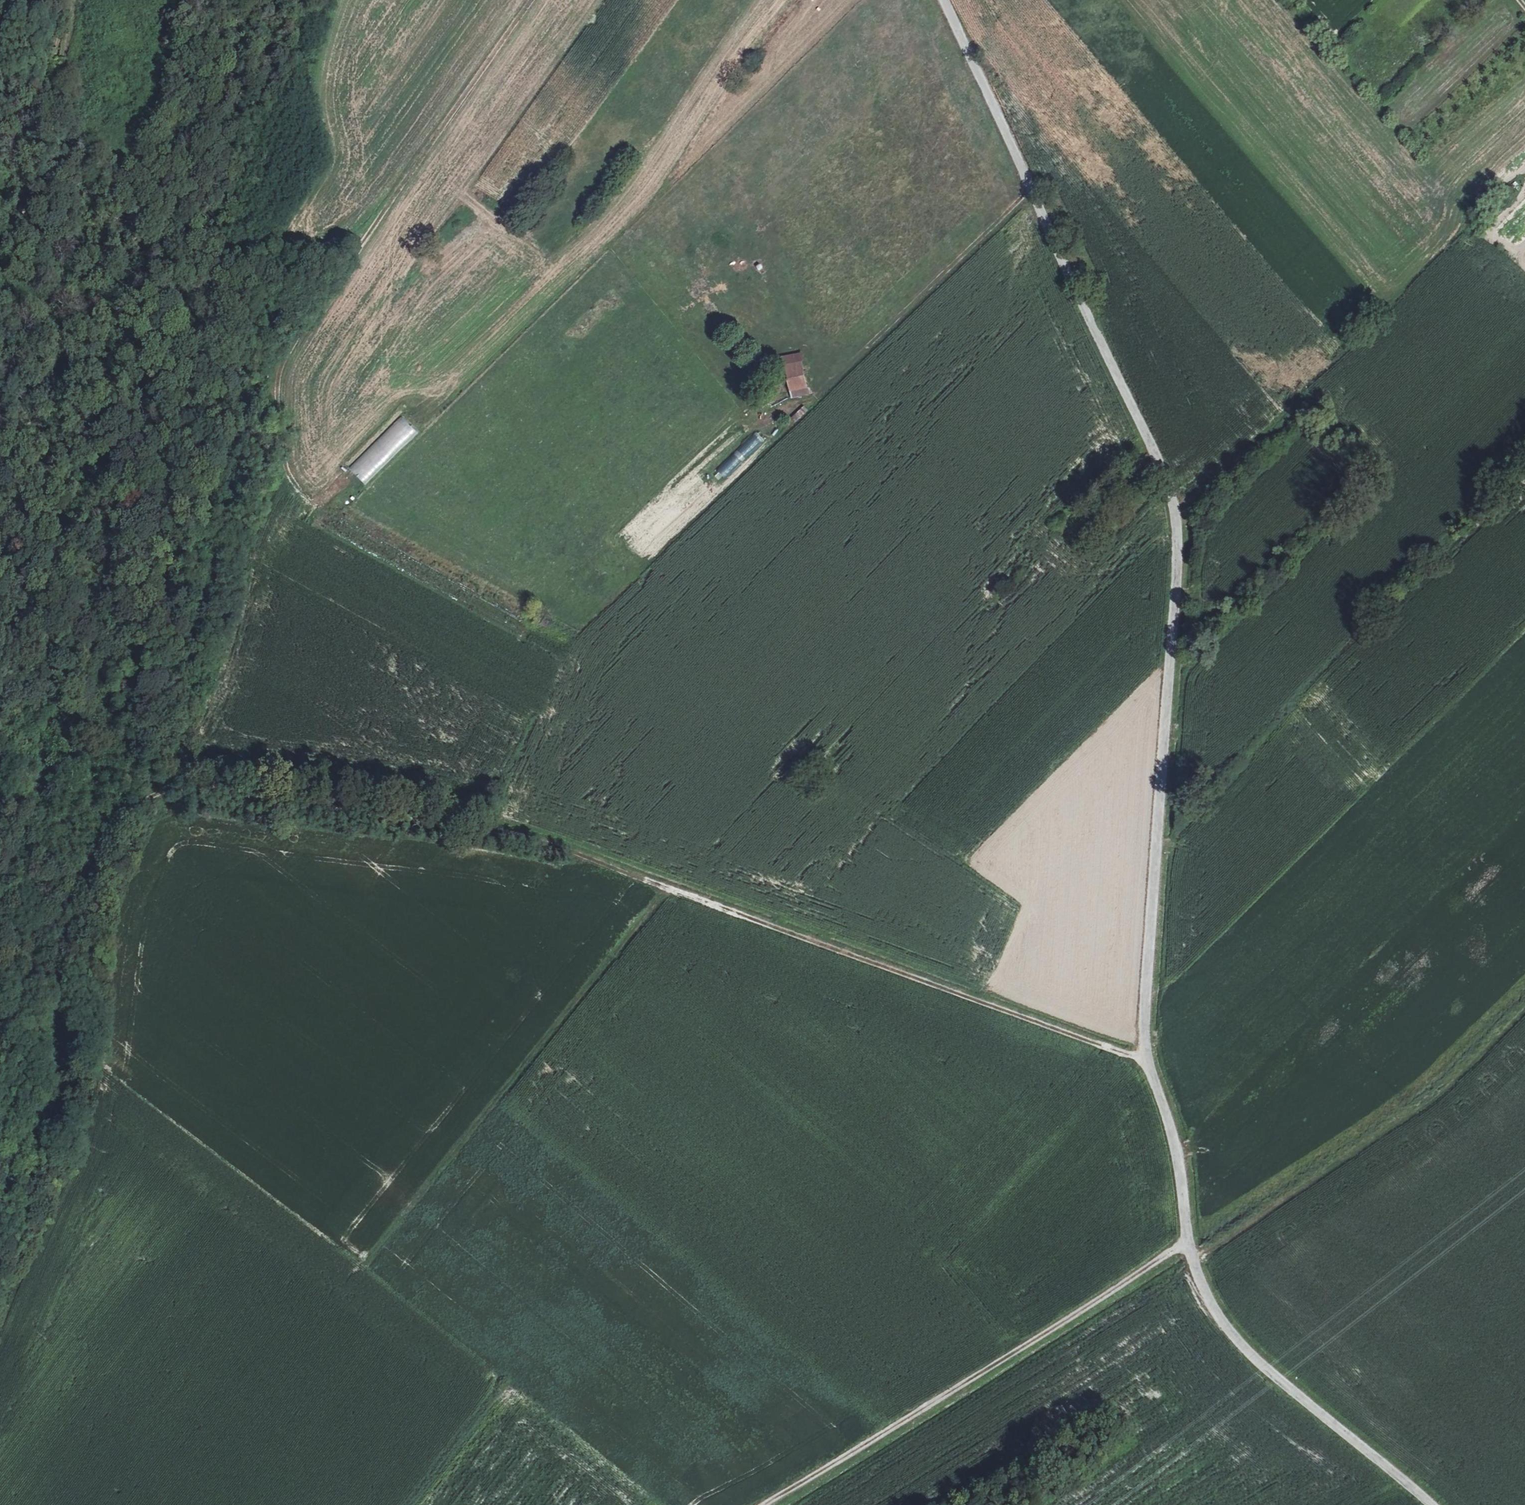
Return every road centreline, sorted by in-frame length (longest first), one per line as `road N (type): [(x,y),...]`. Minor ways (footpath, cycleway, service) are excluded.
road 1 (unclassified): [(944,0),(1140,423),(1178,535),(1150,1032),(1198,1279),(1224,1326),(1264,1368),(1433,1504)]
road 2 (track): [(1153,1067),(1090,1037),(547,844),(202,786),(147,798),(17,982),(0,1029)]
road 3 (track): [(761,1504),(1171,1250),(1204,1242),(1420,1097),(1524,992)]

